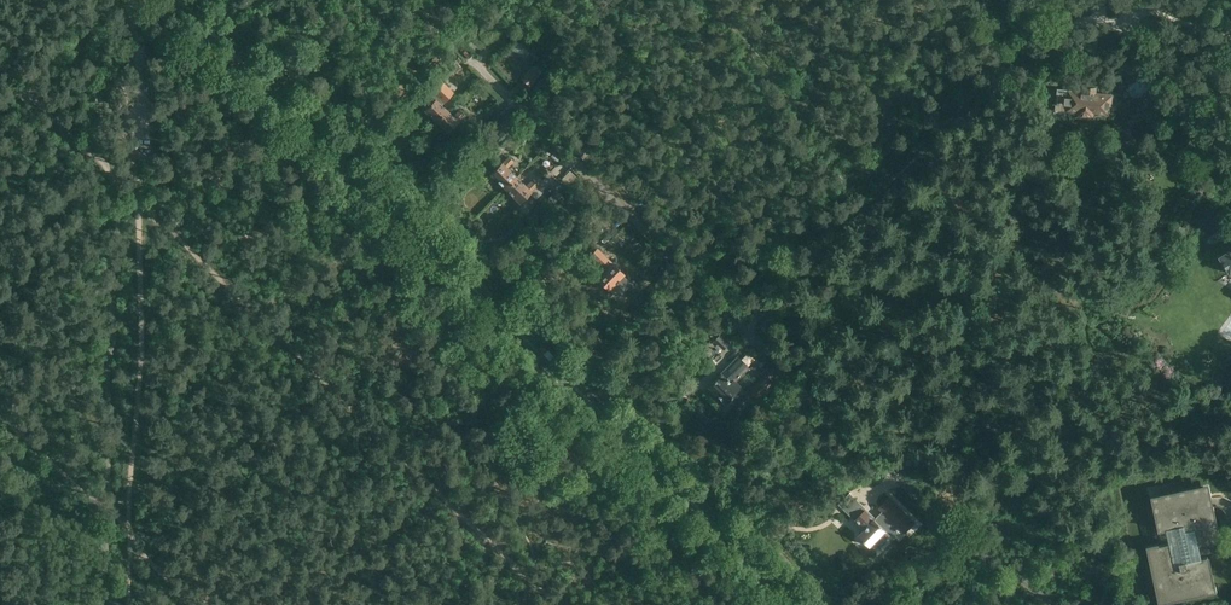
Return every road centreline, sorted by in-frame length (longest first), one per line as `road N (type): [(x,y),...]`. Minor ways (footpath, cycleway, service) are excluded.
road 1 (primary): [(796,604),(177,0)]
road 2 (residential): [(1045,604),(944,525),(476,61)]
road 3 (track): [(561,604),(174,230)]
road 4 (track): [(140,193),(123,604)]
road 5 (track): [(138,0),(140,193)]

